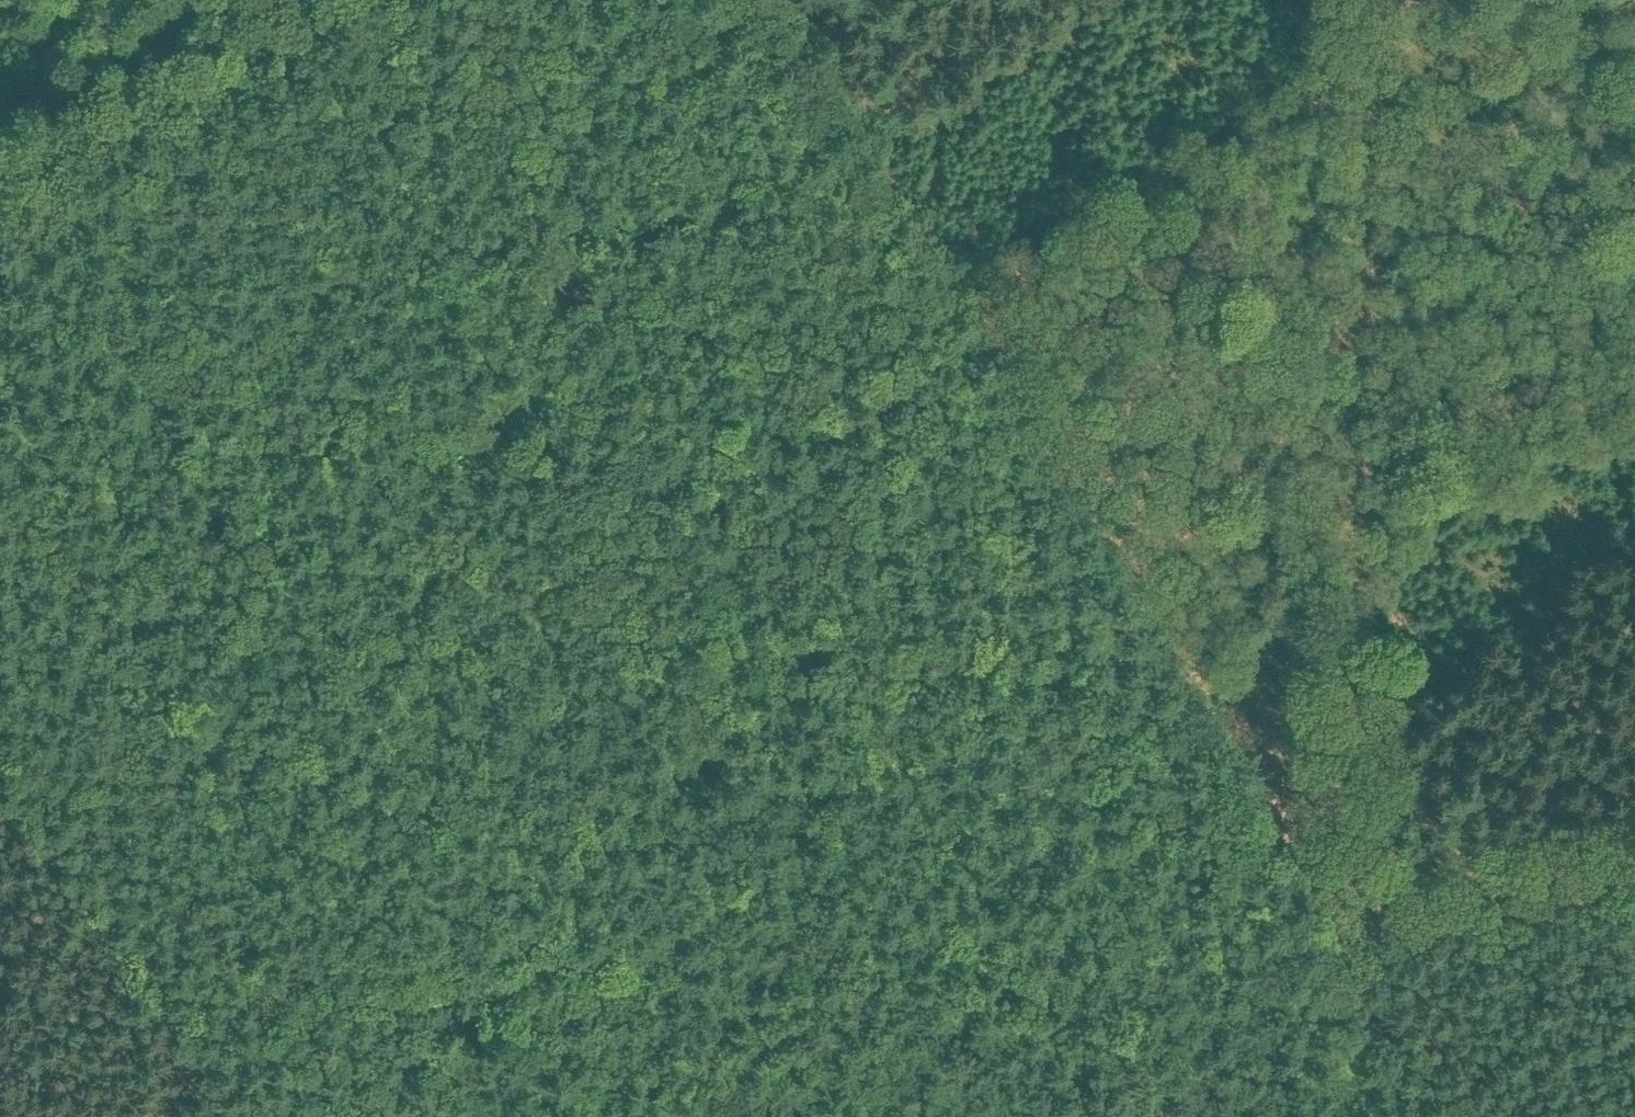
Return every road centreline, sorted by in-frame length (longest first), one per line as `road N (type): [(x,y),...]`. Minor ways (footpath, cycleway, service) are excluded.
road 1 (track): [(768,0),(1311,900),(1353,939)]
road 2 (track): [(0,191),(405,0)]
road 3 (track): [(1353,939),(1634,868)]
road 4 (track): [(1353,1116),(1353,939)]

